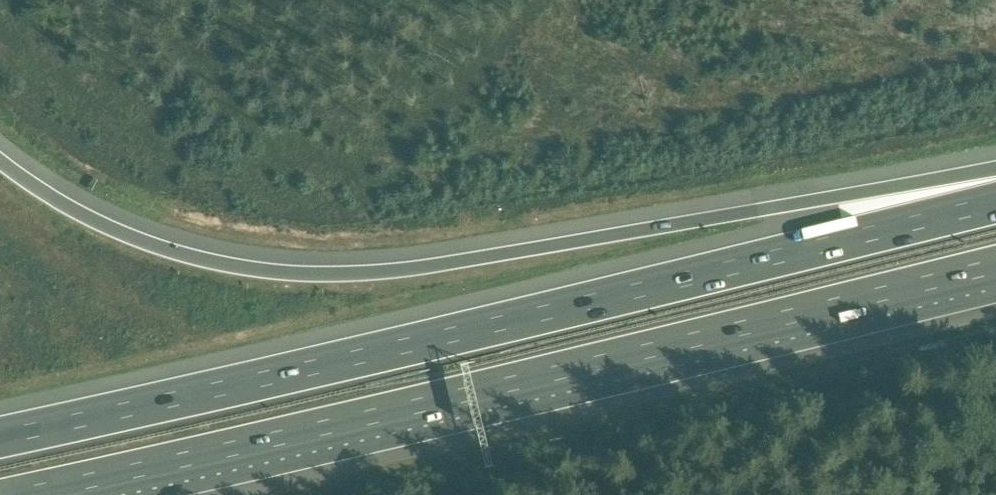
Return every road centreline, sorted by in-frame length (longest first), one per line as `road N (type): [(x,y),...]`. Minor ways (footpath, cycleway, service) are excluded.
road 1 (motorway): [(995,190),(846,196),(440,266),(295,274),(204,262),(136,241),(61,205),(0,162)]
road 2 (motorway): [(995,202),(289,375),(0,436)]
road 3 (motorway): [(17,494),(995,266)]

